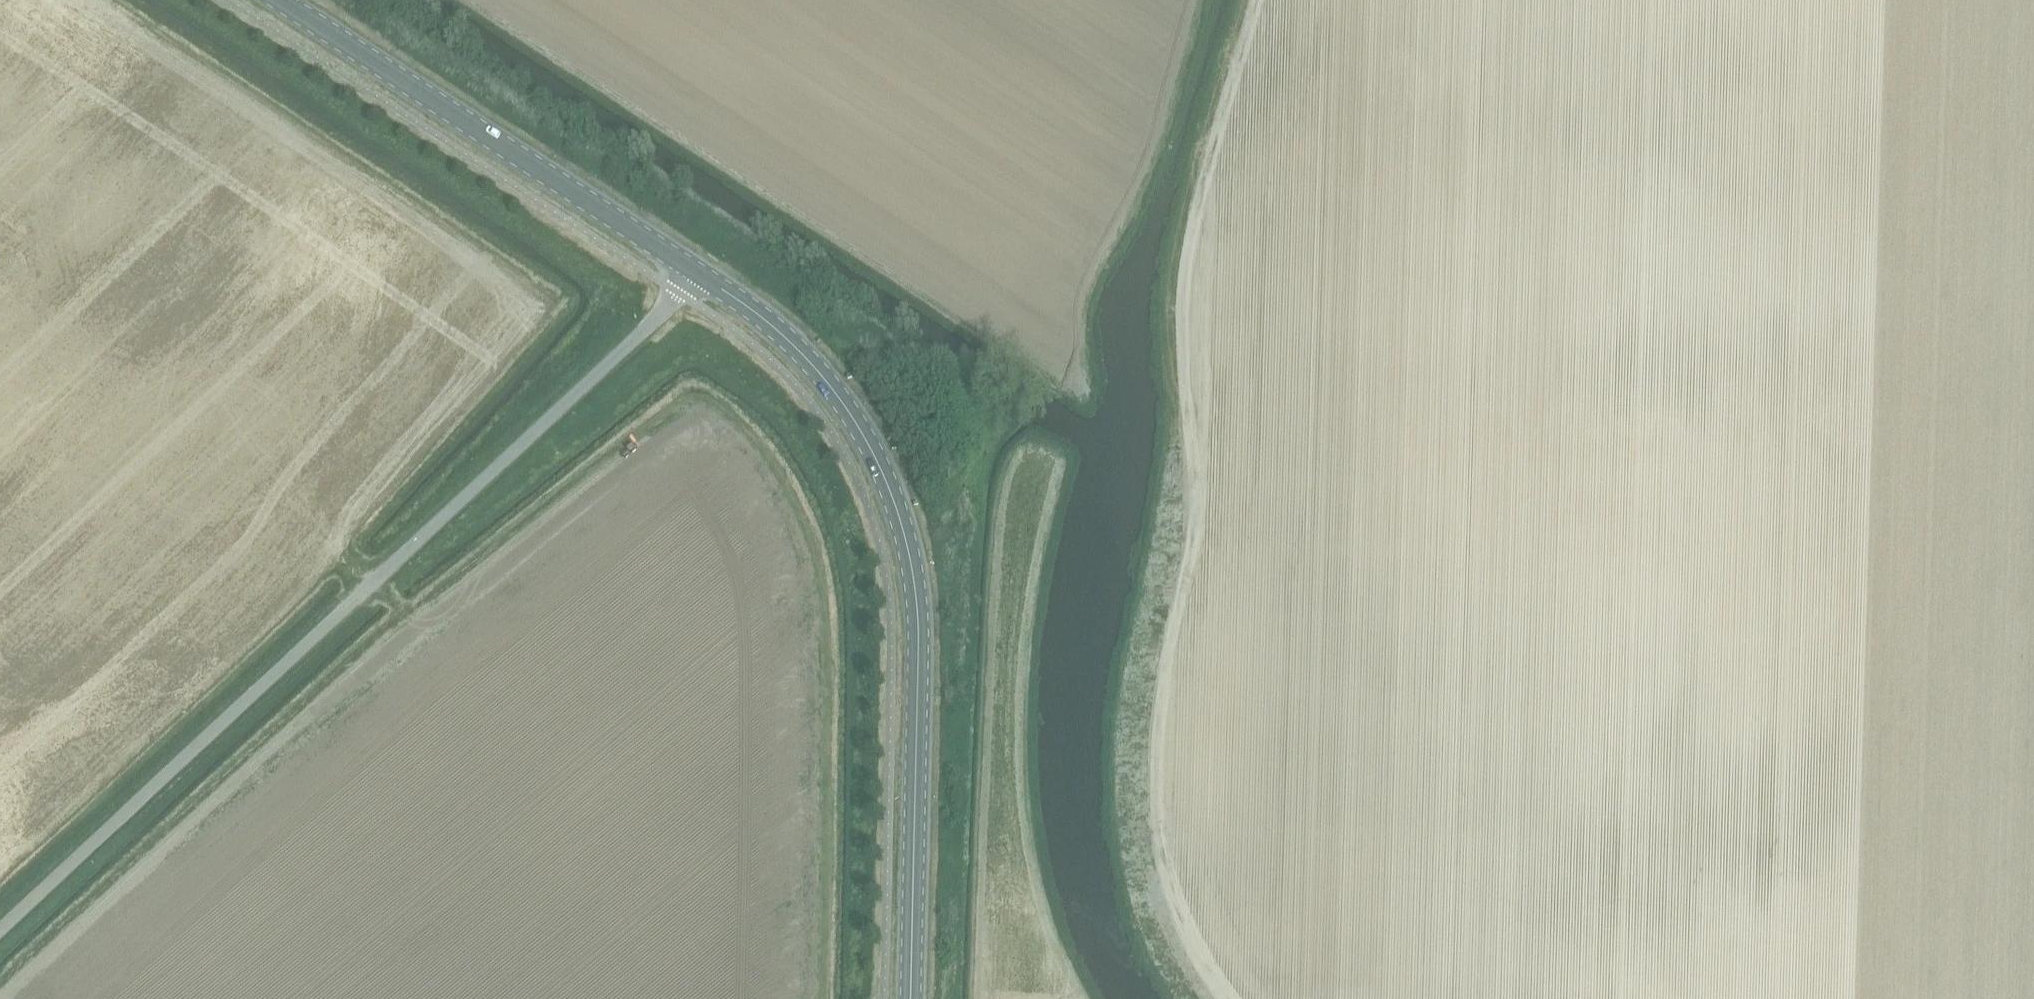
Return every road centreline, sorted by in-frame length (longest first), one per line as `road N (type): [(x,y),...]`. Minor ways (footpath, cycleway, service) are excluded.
road 1 (unclassified): [(0,937),(696,272)]
road 2 (secondary): [(907,998),(917,606),(909,557),(882,467),(838,395),(776,328),(696,272)]
road 3 (secondary): [(696,272),(280,0)]

